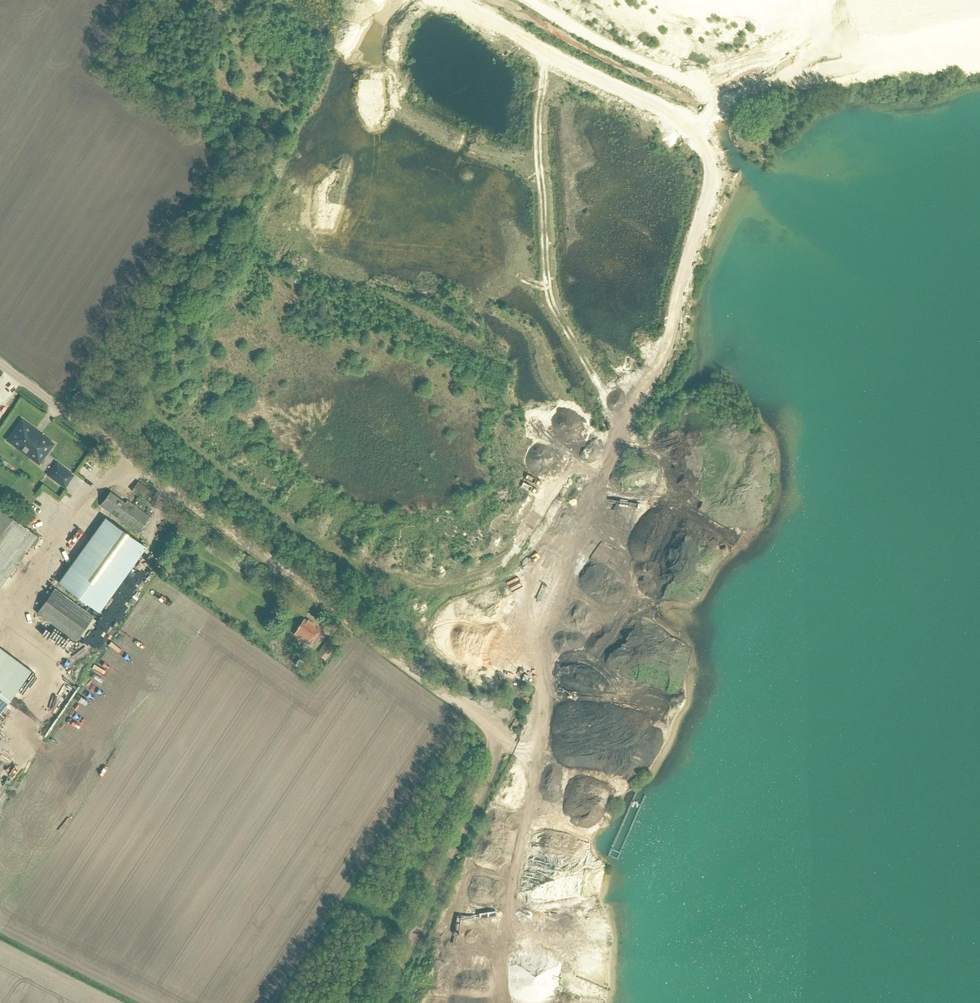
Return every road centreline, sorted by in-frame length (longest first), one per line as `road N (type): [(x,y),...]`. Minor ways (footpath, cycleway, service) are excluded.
road 1 (track): [(515,747),(175,493)]
road 2 (track): [(383,1002),(498,737)]
road 3 (unclassified): [(175,493),(0,363)]

